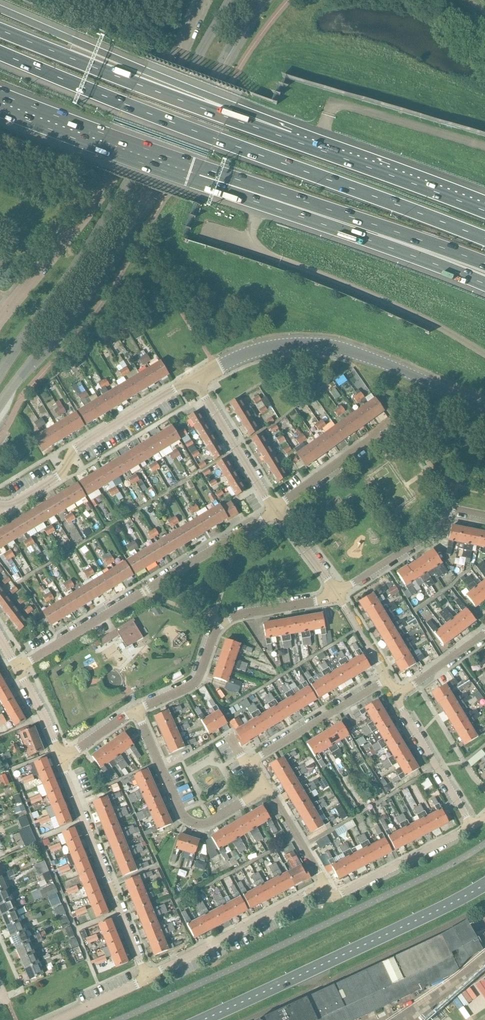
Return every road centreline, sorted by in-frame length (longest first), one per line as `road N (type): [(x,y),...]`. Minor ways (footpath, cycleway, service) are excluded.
road 1 (motorway): [(484,238),(0,51)]
road 2 (motorway): [(286,138),(236,107),(0,11)]
road 3 (secondary): [(202,1019),(484,884)]
road 4 (motorway): [(286,138),(0,29)]
road 5 (unclassified): [(484,407),(415,375),(320,348),(258,351),(194,377)]
road 6 (residential): [(21,667),(276,512)]
road 7 (motorway): [(0,102),(265,197)]
road 8 (residential): [(136,710),(196,683),(227,619),(336,592)]
road 9 (residential): [(2,510),(61,473),(78,447),(194,377)]
road 10 (motorway): [(265,197),(484,284)]
road 11 (residential): [(60,761),(149,976)]
road 12 (motorway): [(265,197),(484,263)]
road 13 (residential): [(268,787),(211,821),(189,821),(136,710)]
road 14 (motorway): [(484,211),(286,138)]
road 15 (residential): [(149,976),(303,897),(331,895)]
road 16 (residential): [(268,787),(252,760),(388,678)]
road 17 (residential): [(336,592),(435,530),(442,511),(484,515)]
road 18 (residential): [(276,512),(194,377)]
road 19 (residential): [(331,895),(472,826)]
road 20 (residential): [(472,826),(397,696)]
road 21 (residential): [(276,512),(393,424)]
road 22 (residential): [(331,895),(268,787)]

